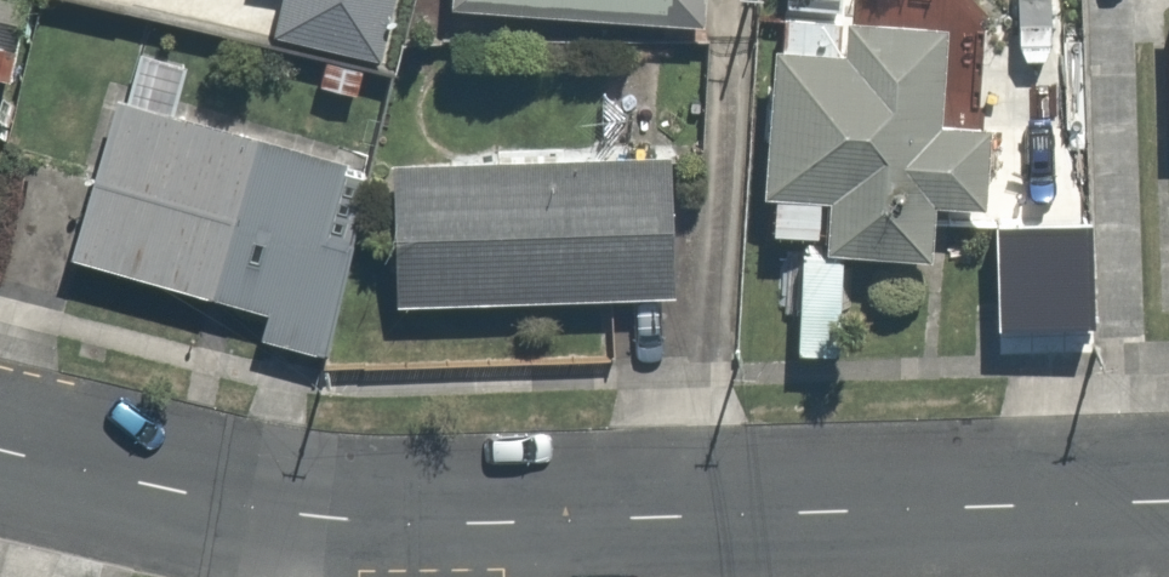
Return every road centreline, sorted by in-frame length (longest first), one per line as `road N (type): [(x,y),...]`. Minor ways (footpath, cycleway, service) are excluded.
road 1 (residential): [(1168,499),(790,508),(461,532),(252,504),(0,453)]

